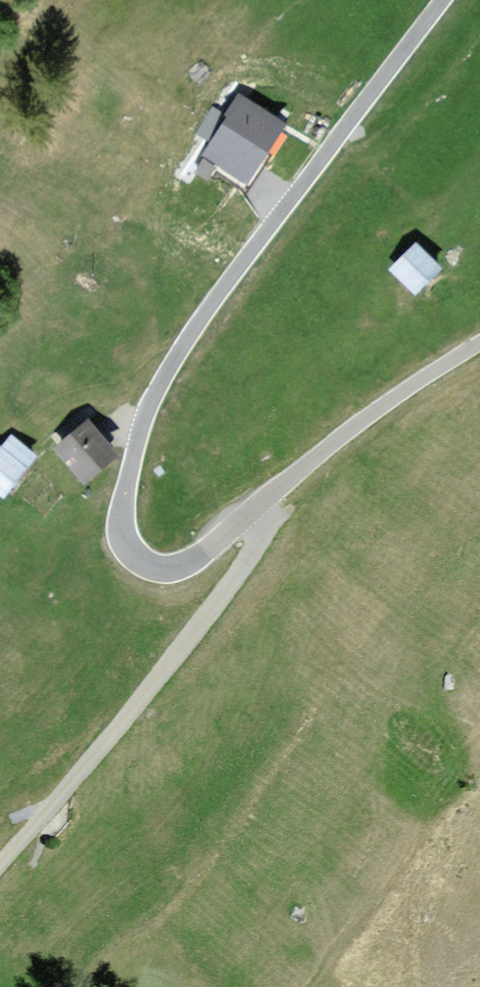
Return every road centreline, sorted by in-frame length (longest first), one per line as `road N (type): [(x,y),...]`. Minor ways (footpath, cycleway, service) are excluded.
road 1 (residential): [(444,0),(184,340),(142,425),(123,495),(127,545),(145,562),(191,561),(383,403),(479,341)]
road 2 (track): [(263,501),(244,567),(0,877)]

